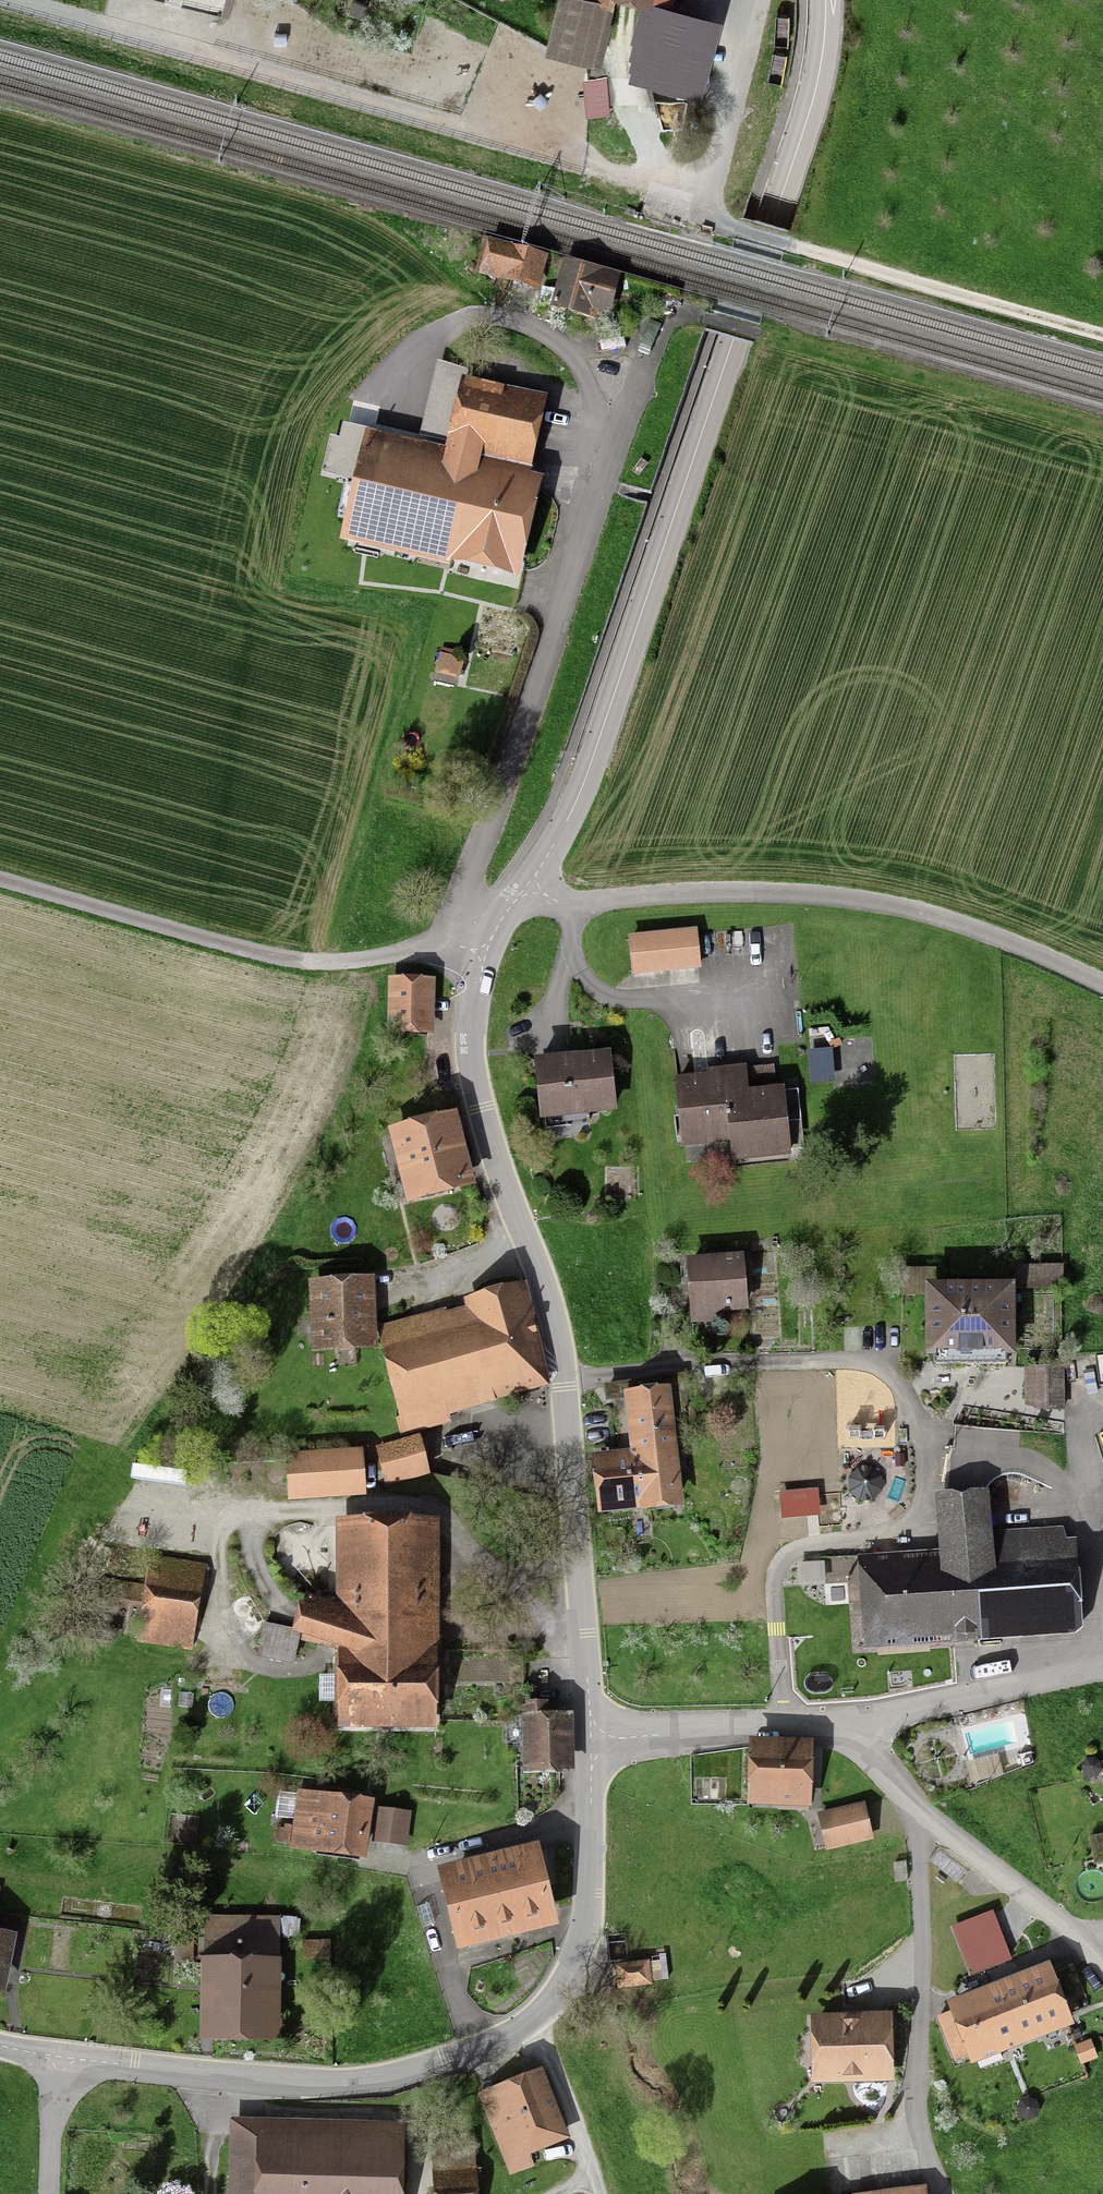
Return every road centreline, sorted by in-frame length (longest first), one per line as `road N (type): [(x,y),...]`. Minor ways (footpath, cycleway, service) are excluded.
road 1 (unclassified): [(826,0),(813,101),(590,766),(567,821),(518,895)]
road 2 (residential): [(568,1382),(725,1362),(849,1361),(886,1368),(897,1380),(919,1436),(919,1504),(885,1532),(802,1546),(782,1558),(774,1586),(787,1725)]
road 3 (track): [(1102,337),(708,221),(701,197),(758,0)]
road 4 (unclassified): [(1102,984),(999,937),(881,903),(736,892),(571,904),(518,895)]
road 5 (unclassified): [(518,895),(483,953),(470,1013),(472,1061),(488,1140),(545,1285),(568,1382)]
road 6 (unclassified): [(528,2024),(425,2068),(329,2083),(60,2058)]
road 7 (track): [(0,878),(284,958),(360,961),(412,950)]
road 8 (unclassified): [(568,1382),(591,1741)]
road 9 (residential): [(842,1725),(913,1804),(1102,1963)]
road 10 (unclassified): [(591,1741),(584,1929),(559,1991),(528,2024)]
road 11 (residential): [(842,1725),(1102,1674)]
road 12 (track): [(0,1713),(66,1682),(188,1662),(235,1645)]
road 13 (track): [(611,411),(641,374),(661,324),(681,314),(760,336)]
road 14 (residential): [(591,1741),(787,1725)]
road 15 (residential): [(528,2024),(600,2193)]
road 16 (unclassified): [(49,2193),(60,2058)]

